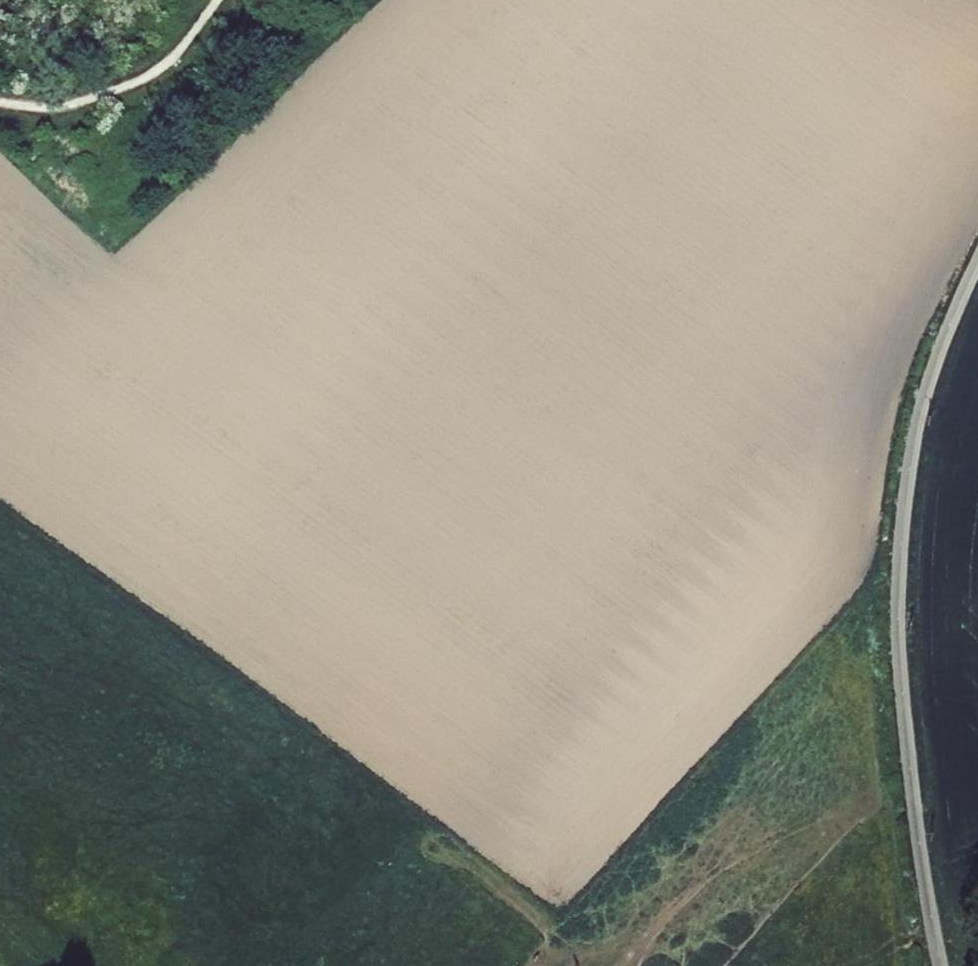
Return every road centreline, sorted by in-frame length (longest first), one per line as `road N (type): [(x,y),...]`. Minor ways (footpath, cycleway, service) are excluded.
road 1 (unclassified): [(941,965),(908,737),(898,569),(920,409),(977,261)]

